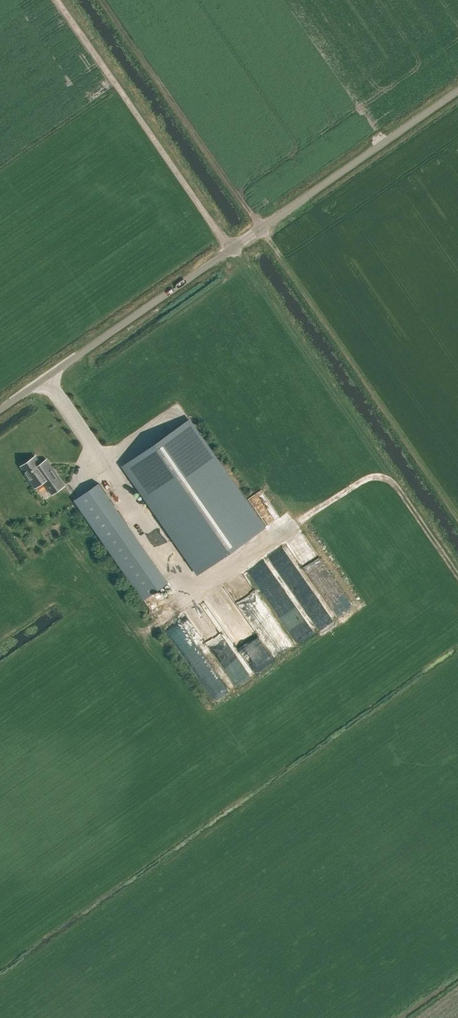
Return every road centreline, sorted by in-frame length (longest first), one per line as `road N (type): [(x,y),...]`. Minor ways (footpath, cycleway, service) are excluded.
road 1 (track): [(56,0),(457,582)]
road 2 (unclassified): [(0,410),(457,92)]
road 3 (track): [(260,230),(102,0)]

